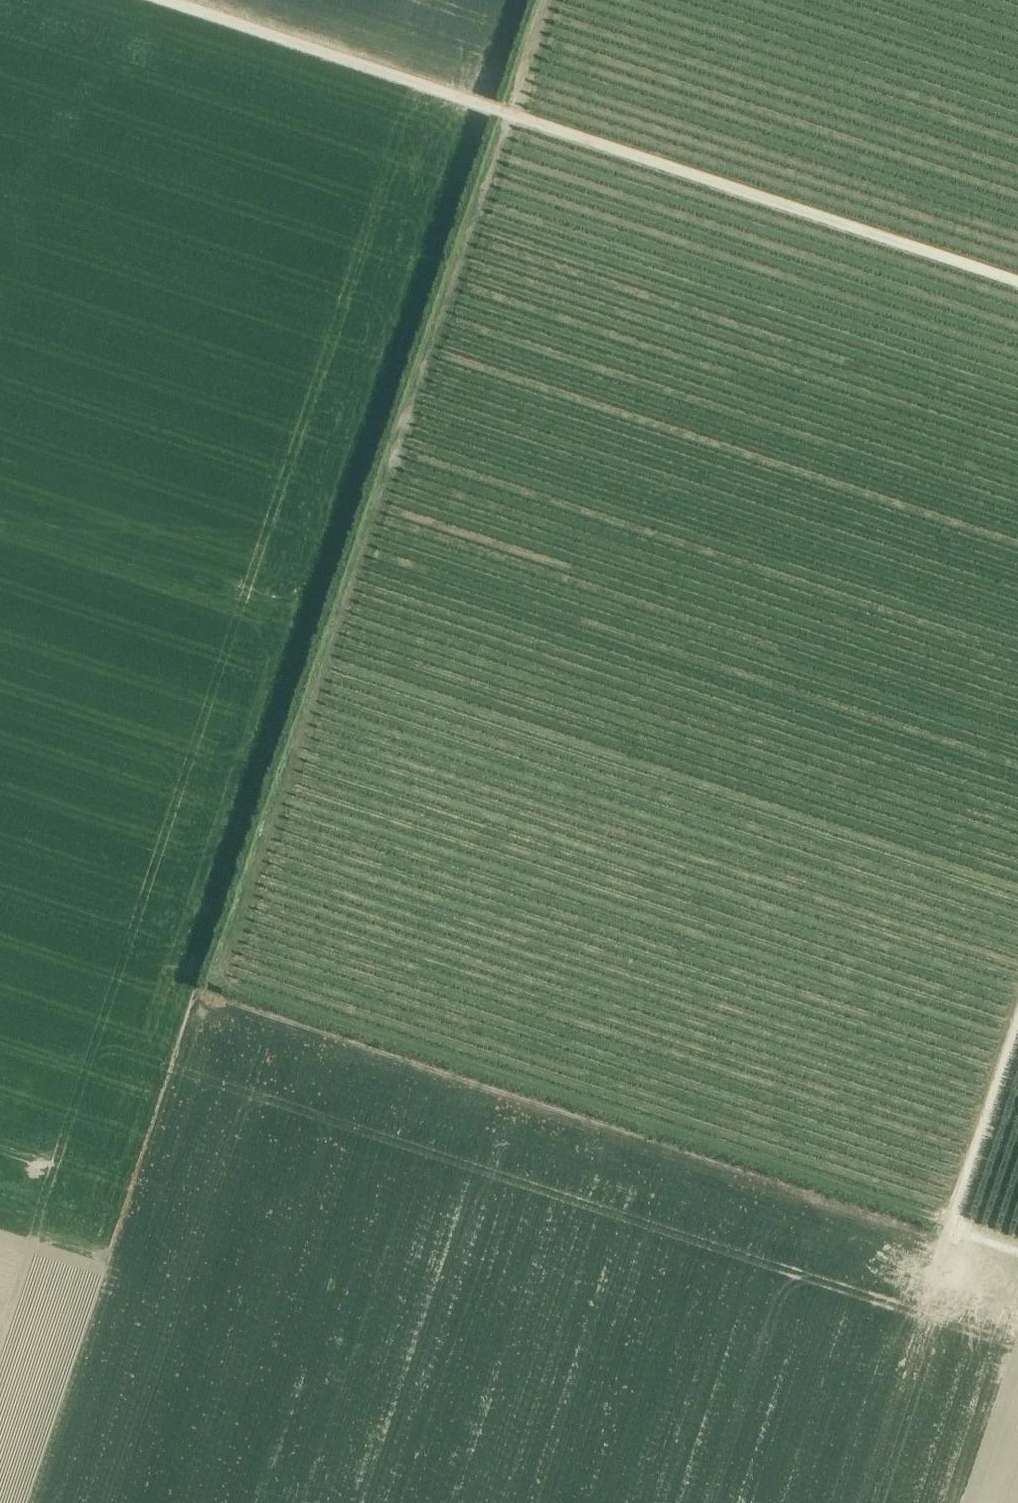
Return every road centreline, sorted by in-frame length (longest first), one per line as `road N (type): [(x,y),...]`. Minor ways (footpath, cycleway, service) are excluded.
road 1 (track): [(867,1502),(953,1241)]

